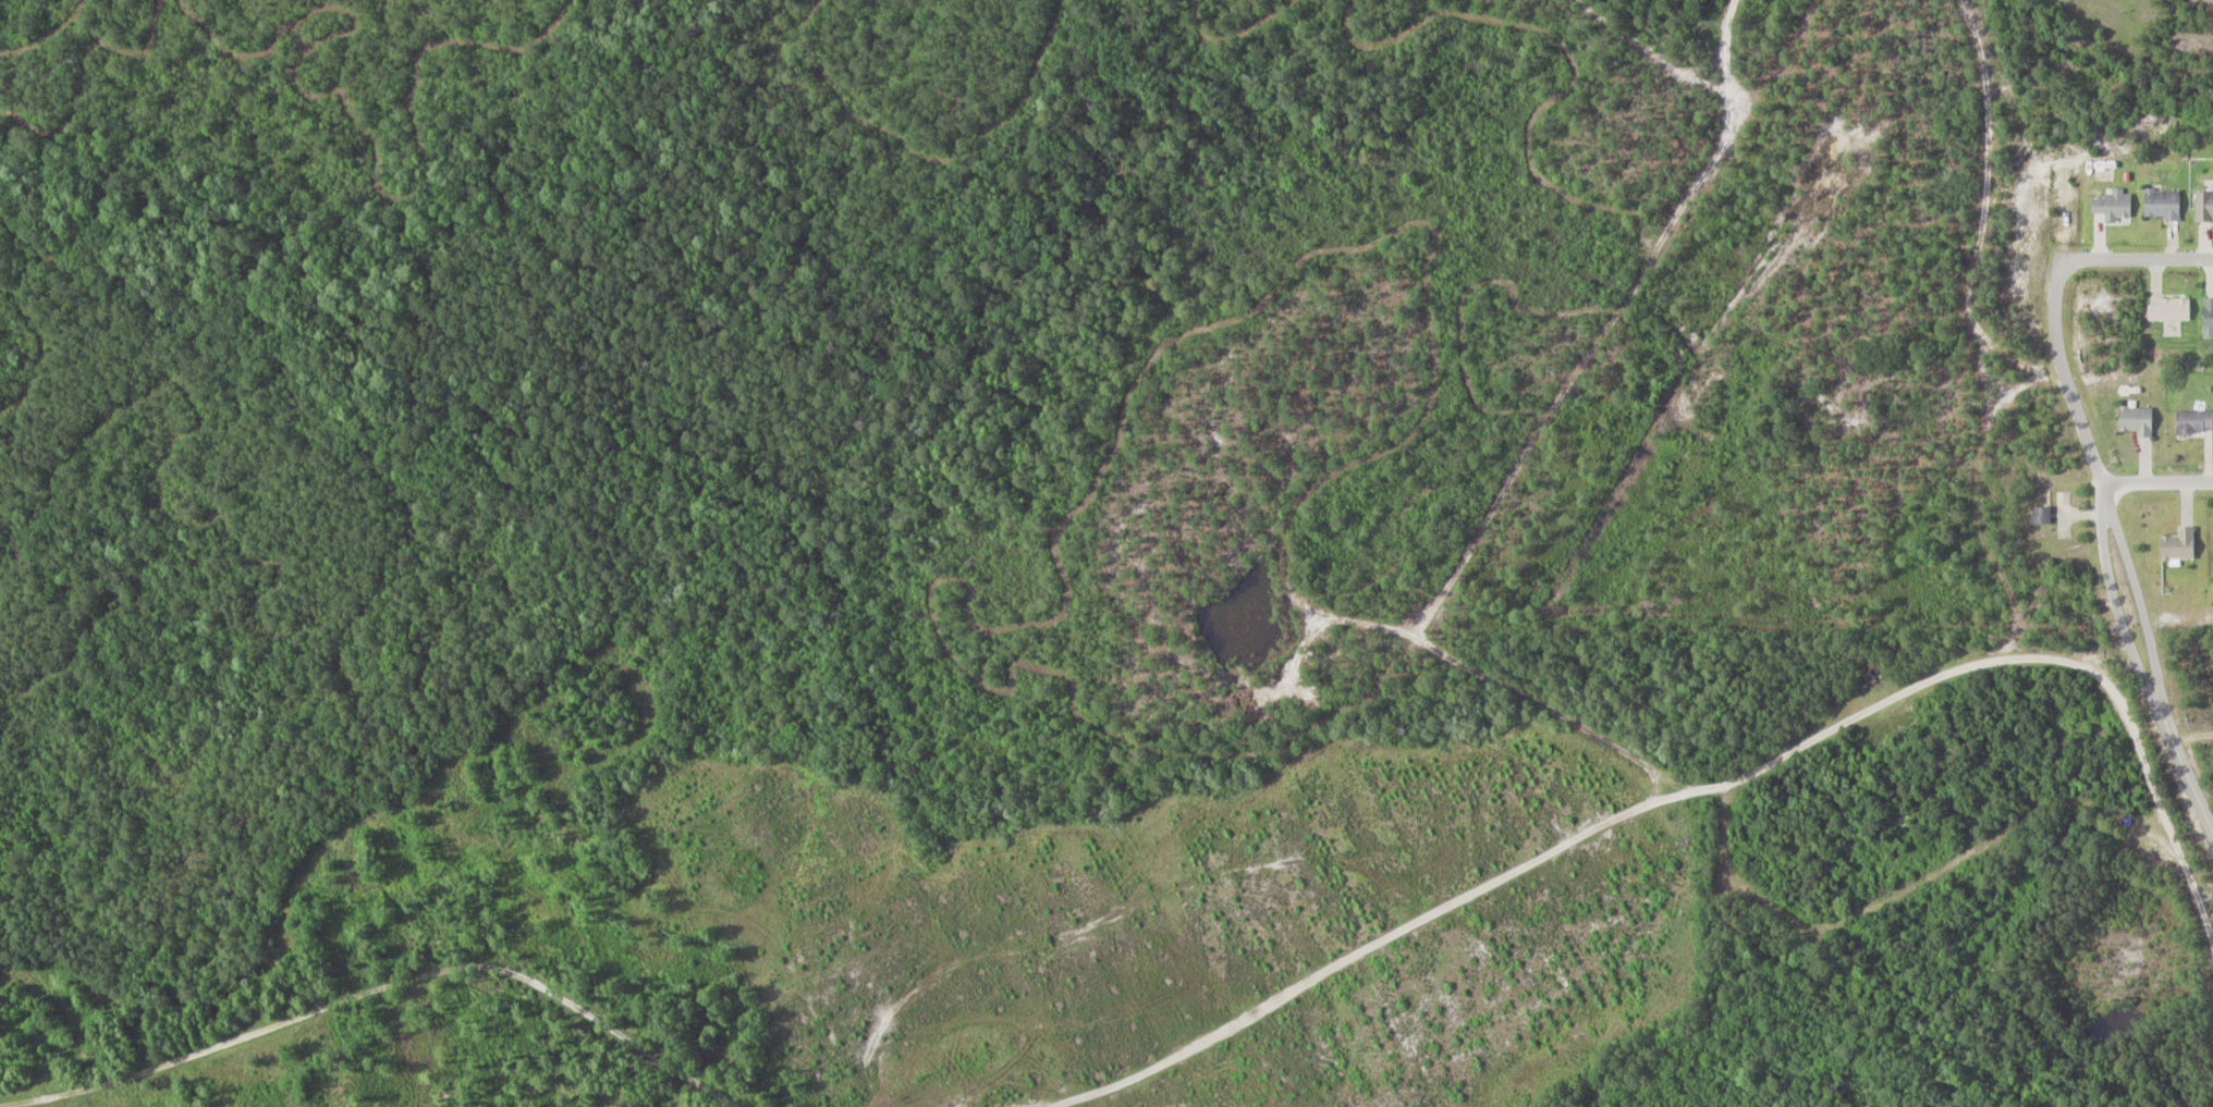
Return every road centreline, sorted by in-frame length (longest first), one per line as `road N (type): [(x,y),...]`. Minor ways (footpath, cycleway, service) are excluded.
road 1 (residential): [(2119,488),(1994,143),(1967,0)]
road 2 (residential): [(2212,826),(2135,598),(2119,488)]
road 3 (residential): [(2040,268),(2212,266)]

